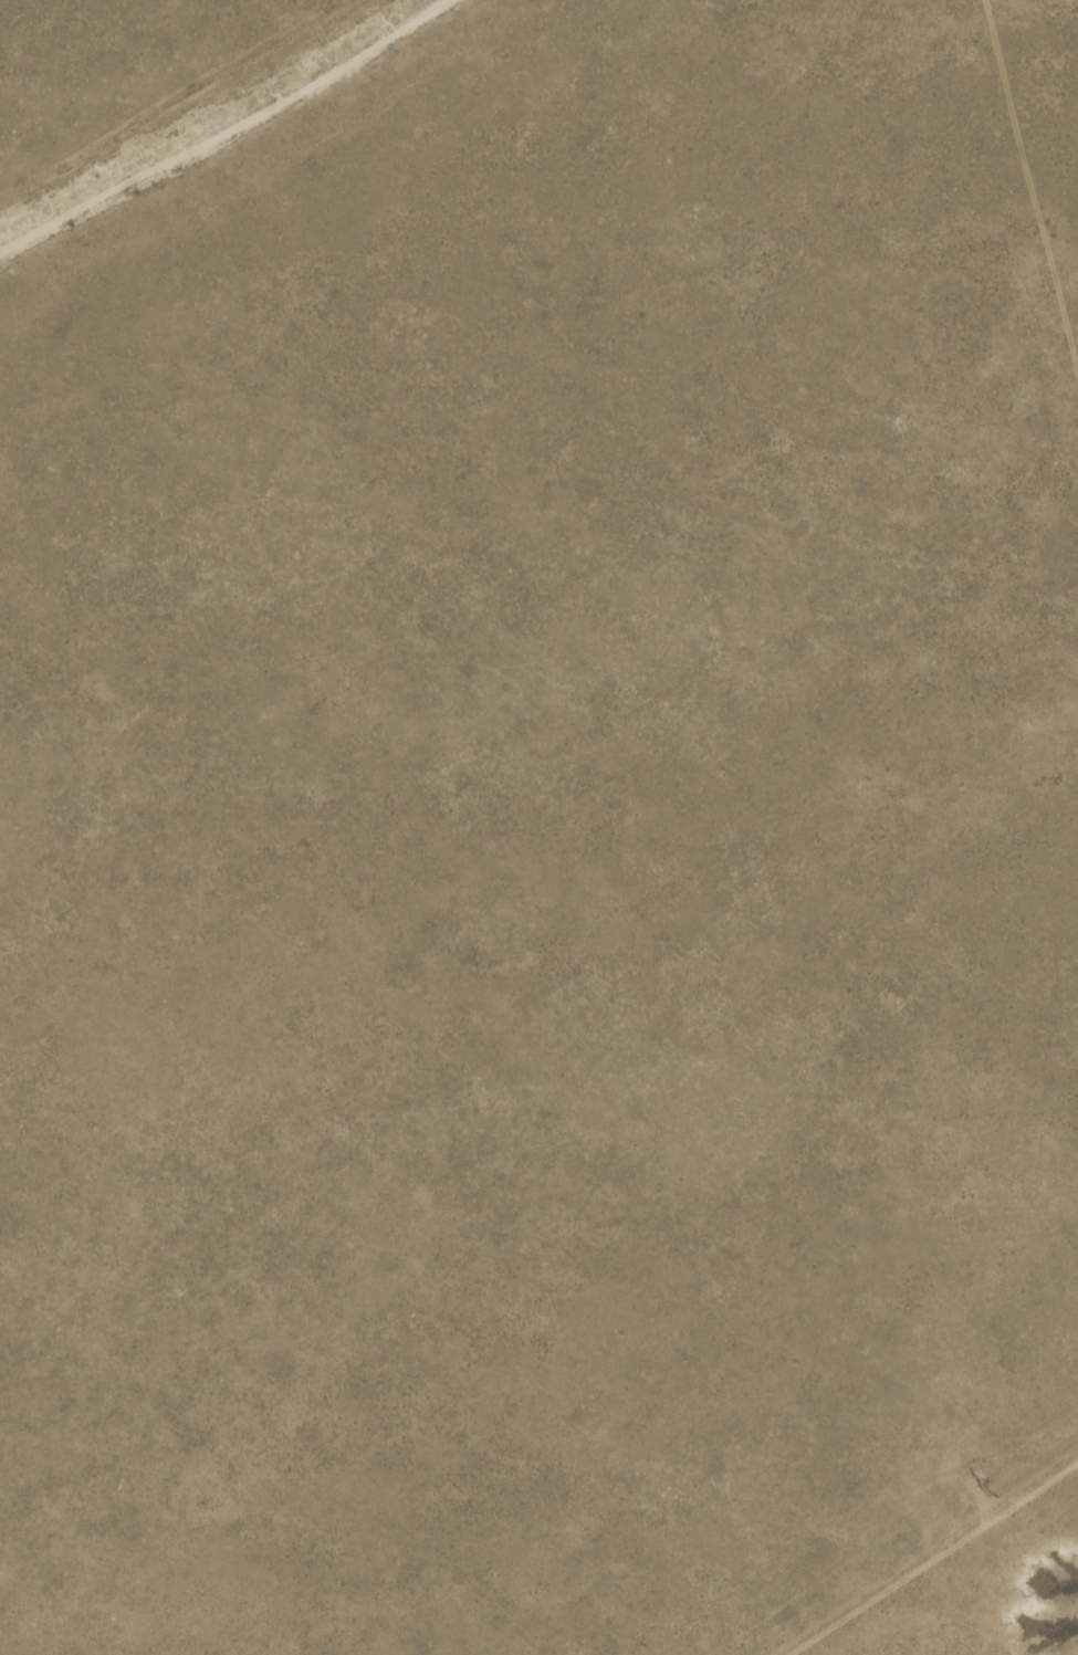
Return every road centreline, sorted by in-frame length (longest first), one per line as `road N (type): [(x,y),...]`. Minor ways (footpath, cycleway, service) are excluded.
road 1 (track): [(437,0),(249,115),(0,244)]

